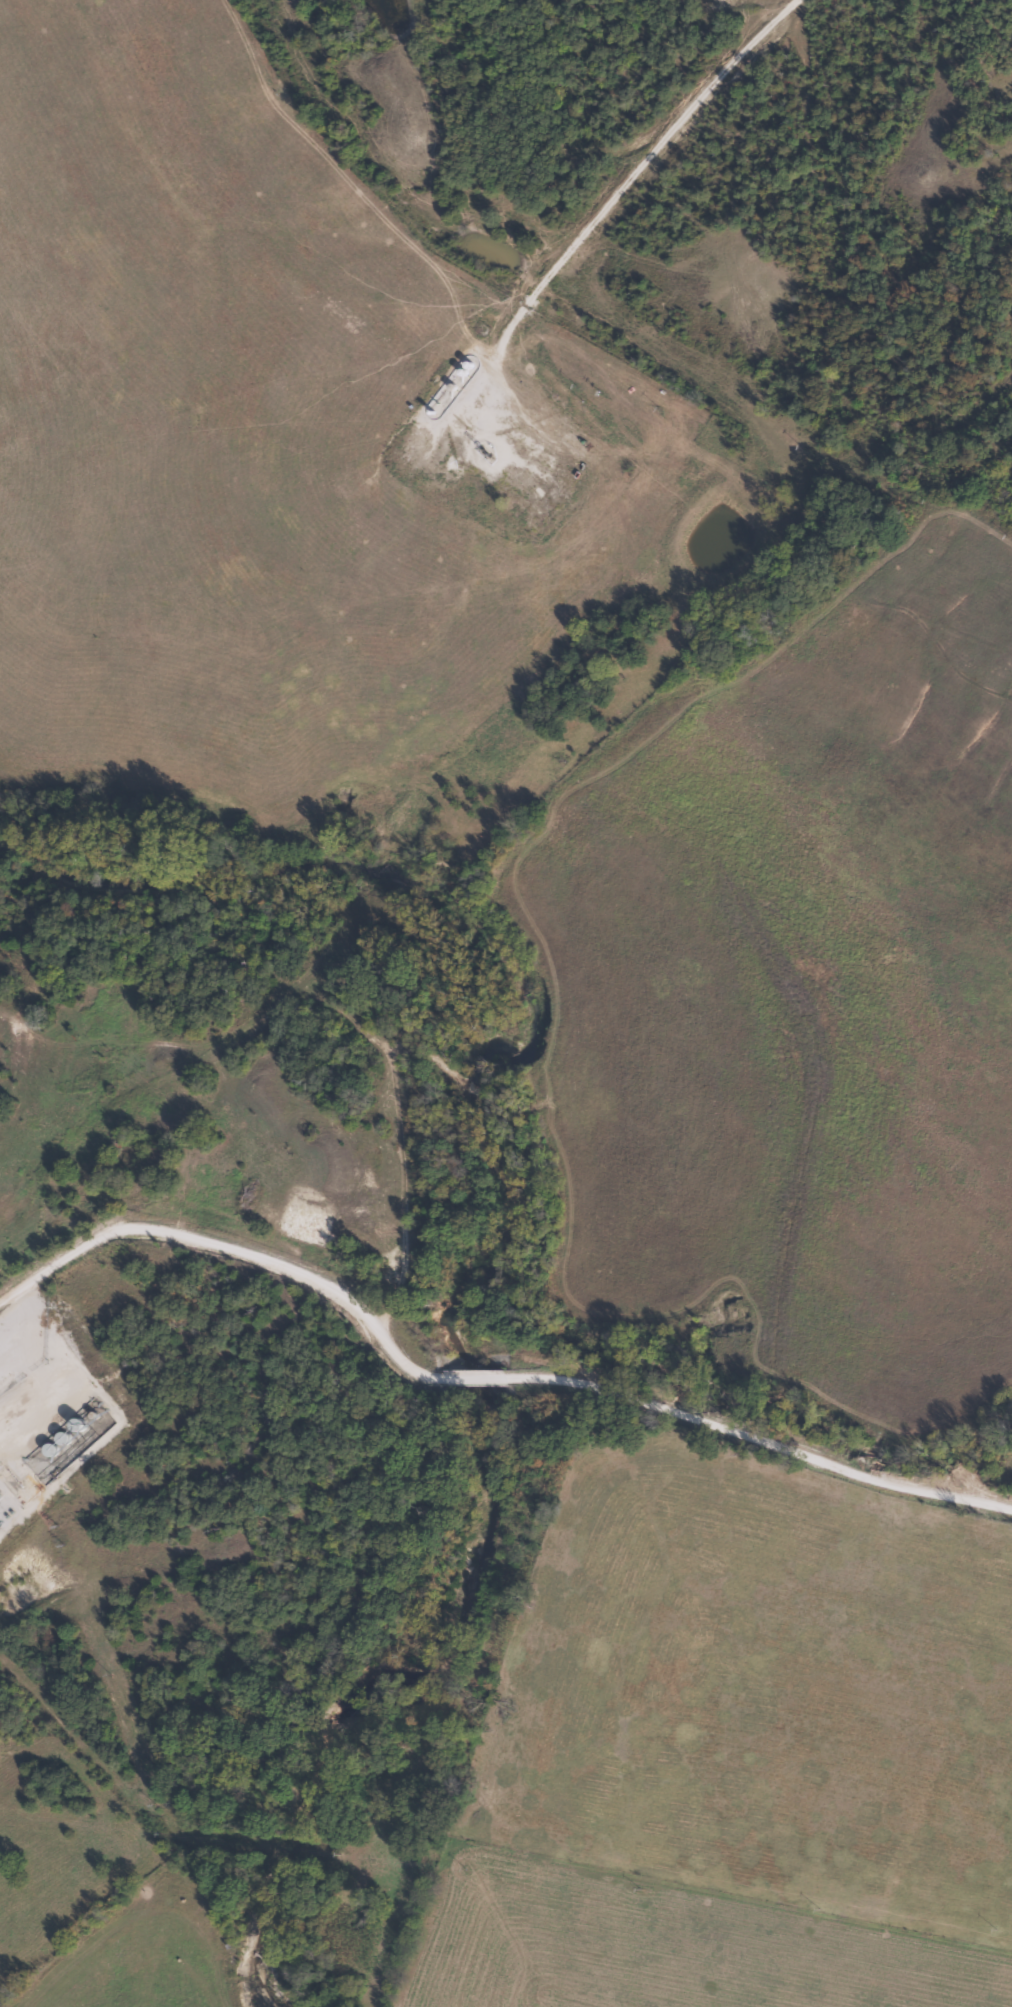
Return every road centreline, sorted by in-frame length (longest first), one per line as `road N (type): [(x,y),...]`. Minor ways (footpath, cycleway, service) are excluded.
road 1 (residential): [(0,1295),(77,1239),(142,1226),(215,1244),(341,1296),(401,1367),(568,1378),(1011,1508)]

